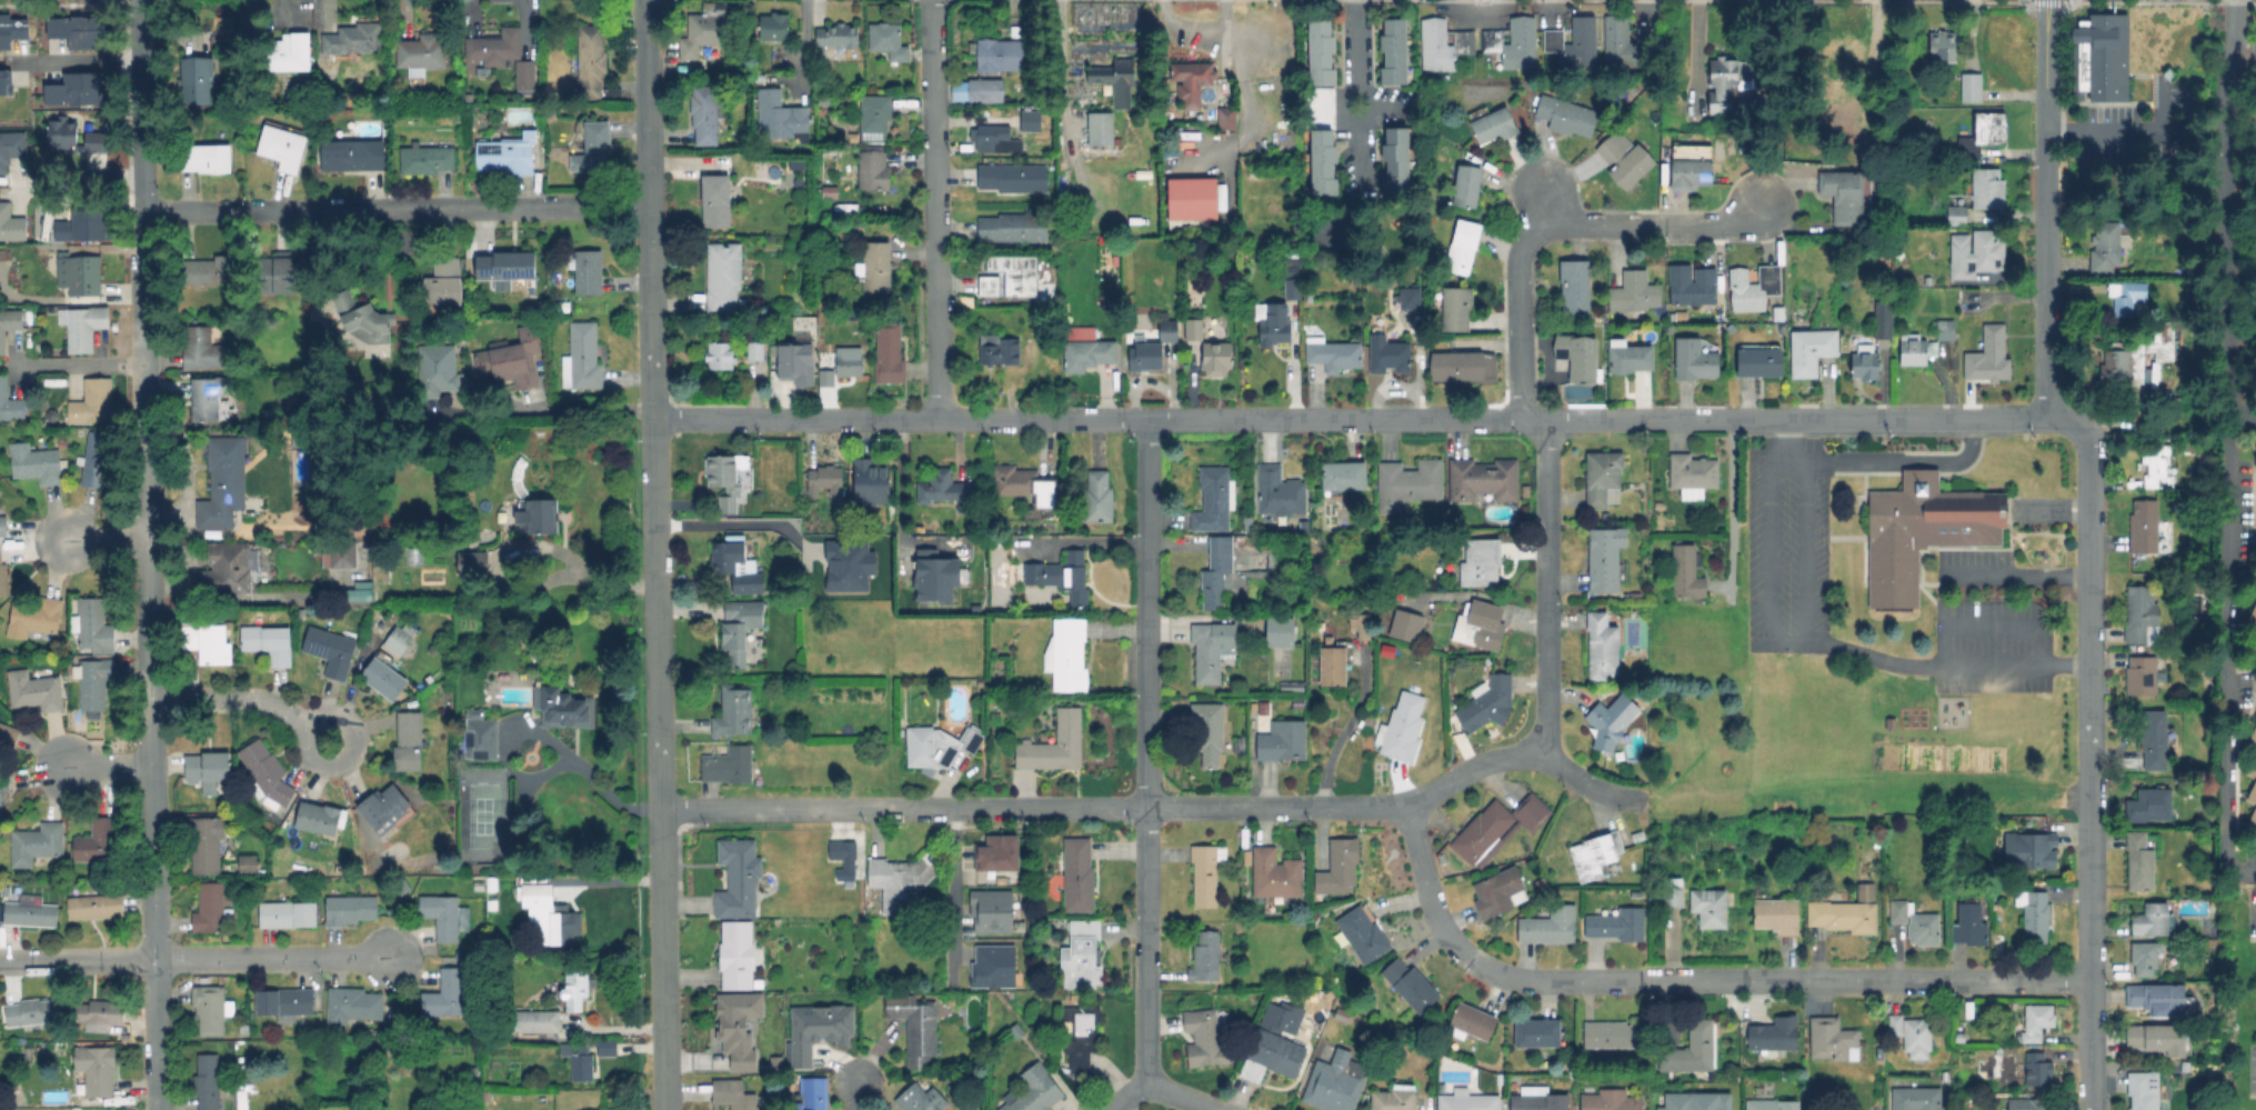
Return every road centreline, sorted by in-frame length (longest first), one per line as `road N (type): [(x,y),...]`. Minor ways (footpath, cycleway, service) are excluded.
road 1 (residential): [(1792,420),(768,418)]
road 2 (residential): [(1637,797),(1594,788),(1548,759),(1524,754),(1484,760),(1426,794),(1387,806),(663,811)]
road 3 (residential): [(155,1109),(143,216)]
road 4 (residential): [(663,811),(647,0)]
road 5 (residential): [(2089,980),(1508,979),(1472,960),(1443,928),(1403,803)]
road 6 (residential): [(2090,1109),(2088,446),(2070,421)]
road 7 (residential): [(1145,1081),(1145,419)]
road 8 (residential): [(652,204),(143,216)]
road 9 (residential): [(2255,871),(2234,860),(2227,842),(2232,414),(2255,415)]
road 10 (residential): [(2235,0),(2227,89),(2232,414)]
road 11 (residential): [(1548,759),(1548,419)]
road 12 (residential): [(2070,421),(1792,420)]
road 13 (residential): [(2046,420),(2046,146)]
road 14 (residential): [(934,239),(933,0)]
road 15 (residential): [(388,954),(152,958)]
road 16 (residential): [(143,216),(139,0)]
road 17 (residential): [(1759,207),(1724,227),(1550,226)]
road 18 (residential): [(1517,419),(1518,250),(1550,226)]
road 19 (residential): [(664,1109),(663,916)]
road 20 (residential): [(936,418),(934,239)]
road 21 (residential): [(309,727),(243,697),(149,698)]
road 22 (residential): [(152,958),(0,960)]
road 23 (residential): [(304,738),(315,762),(330,767),(354,747),(348,724),(332,717),(309,727),(304,738)]
road 24 (residential): [(2046,146),(2047,0)]
road 25 (residential): [(1220,1109),(1145,1081),(1107,1109)]

